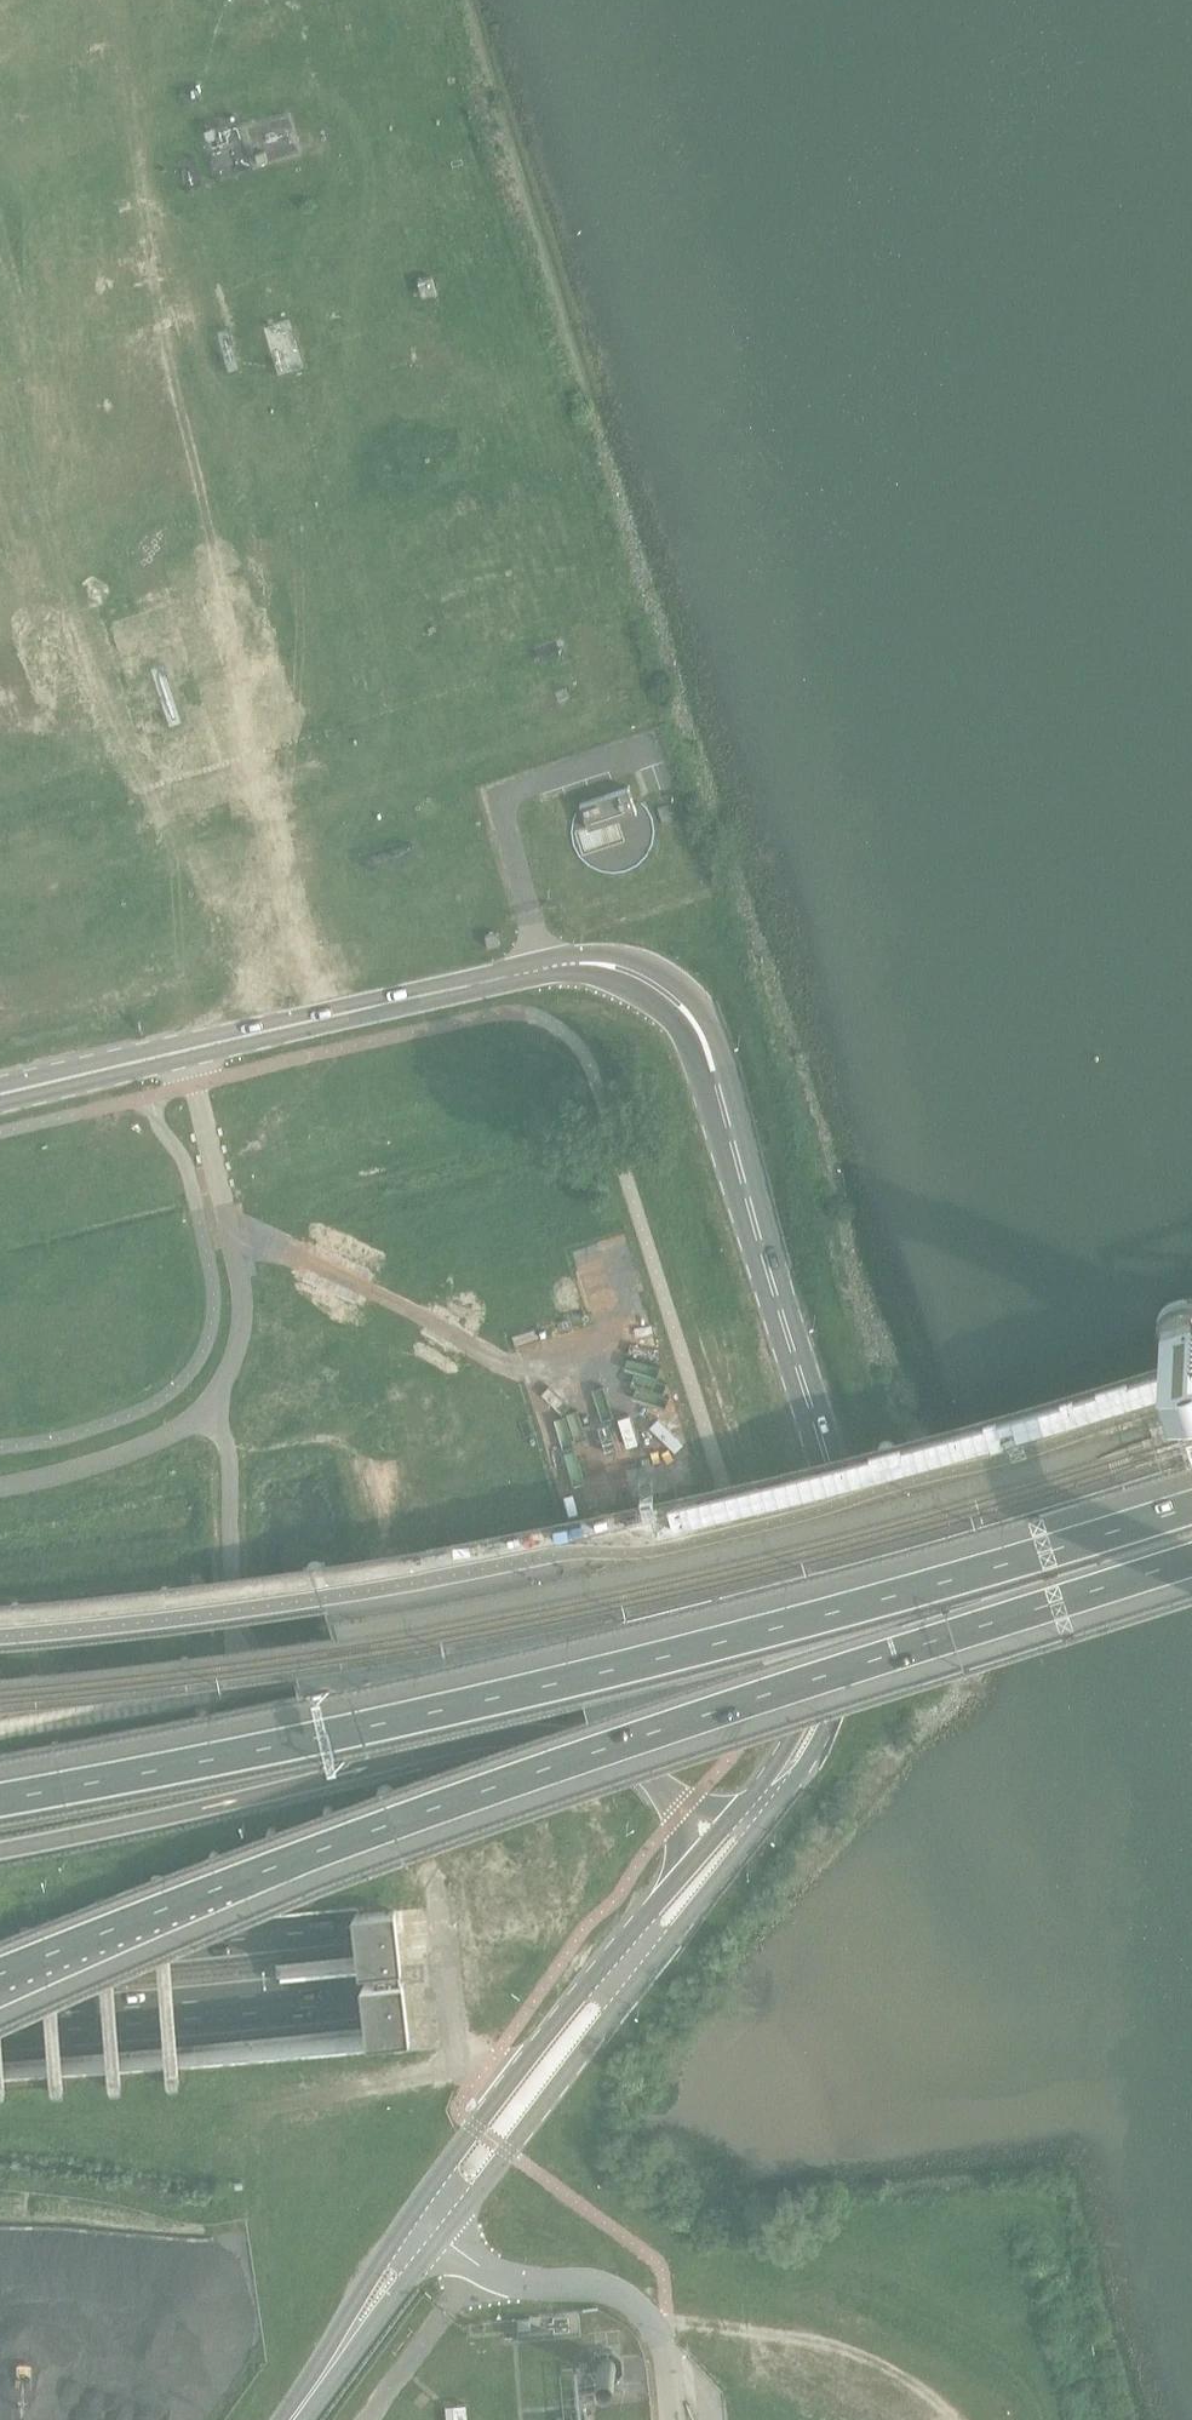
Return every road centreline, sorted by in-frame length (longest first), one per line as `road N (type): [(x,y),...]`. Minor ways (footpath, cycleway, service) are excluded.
road 1 (unclassified): [(841,1586),(840,1521),(820,1436),(704,1046),(684,1007),(627,967),(545,969),(0,1098)]
road 2 (motorway): [(0,1970),(594,1739),(1191,1540)]
road 3 (motorway): [(1191,1482),(530,1675),(0,1790)]
road 4 (motorway): [(0,2045),(366,2022),(618,1988),(1048,1913),(1191,1878)]
road 5 (motorway): [(1191,1806),(613,1917),(0,1974)]
road 6 (motorway): [(0,1851),(528,1732),(578,1737),(605,1749),(686,1808)]
road 7 (unclassified): [(443,2239),(776,1808)]
road 8 (unclassified): [(680,1879),(576,1999),(411,2213)]
road 9 (unclassified): [(674,2419),(666,2341),(633,2299),(479,2267),(443,2239)]
road 10 (unclassified): [(841,1586),(812,1697),(738,1811)]
road 11 (unclassified): [(776,1808),(835,1707),(845,1656),(841,1586)]
road 12 (unclassified): [(411,2213),(348,2311),(324,2374)]
road 13 (unclassified): [(324,2374),(443,2239)]

